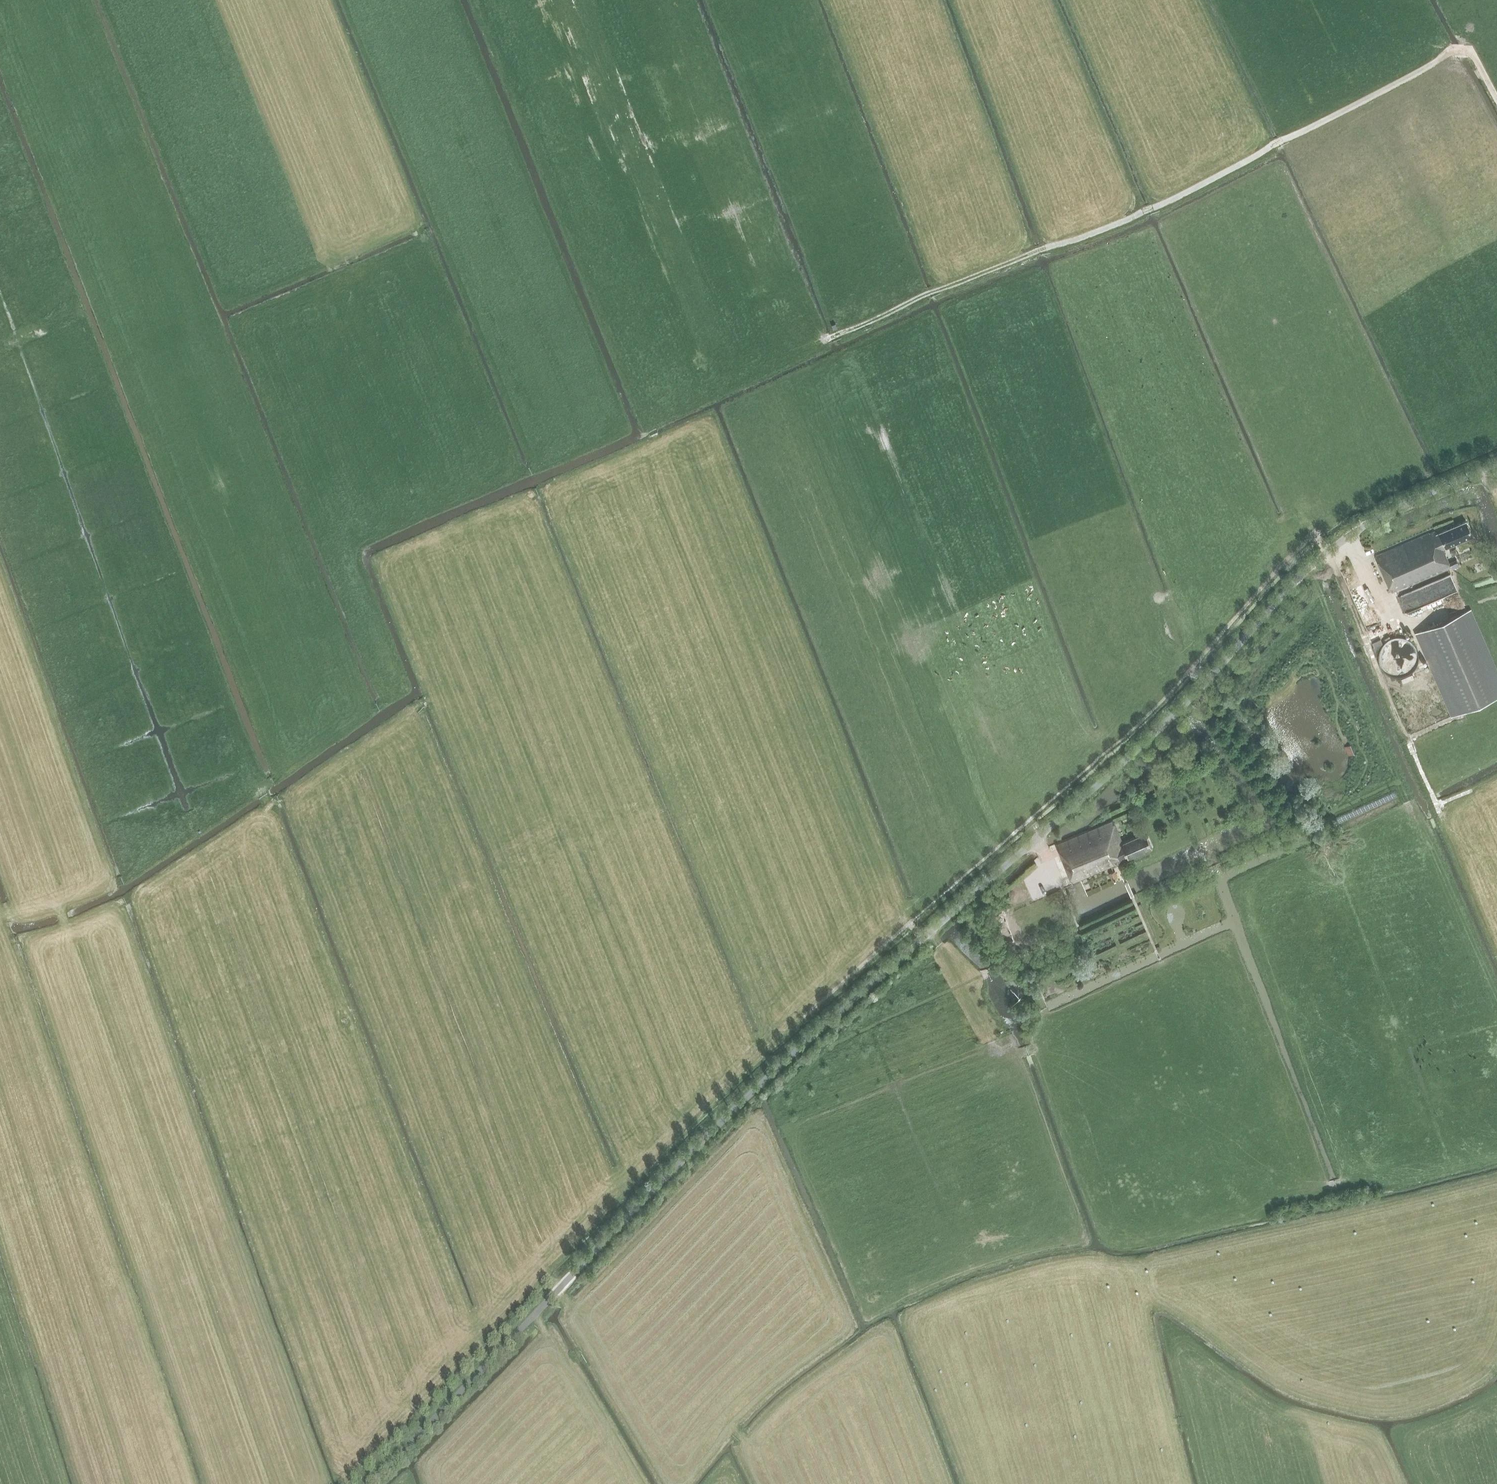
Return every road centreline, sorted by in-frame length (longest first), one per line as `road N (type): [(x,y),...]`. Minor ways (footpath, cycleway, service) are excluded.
road 1 (unclassified): [(358,1483),(702,1134),(1137,749),(1316,563),(1352,533),(1496,463)]

